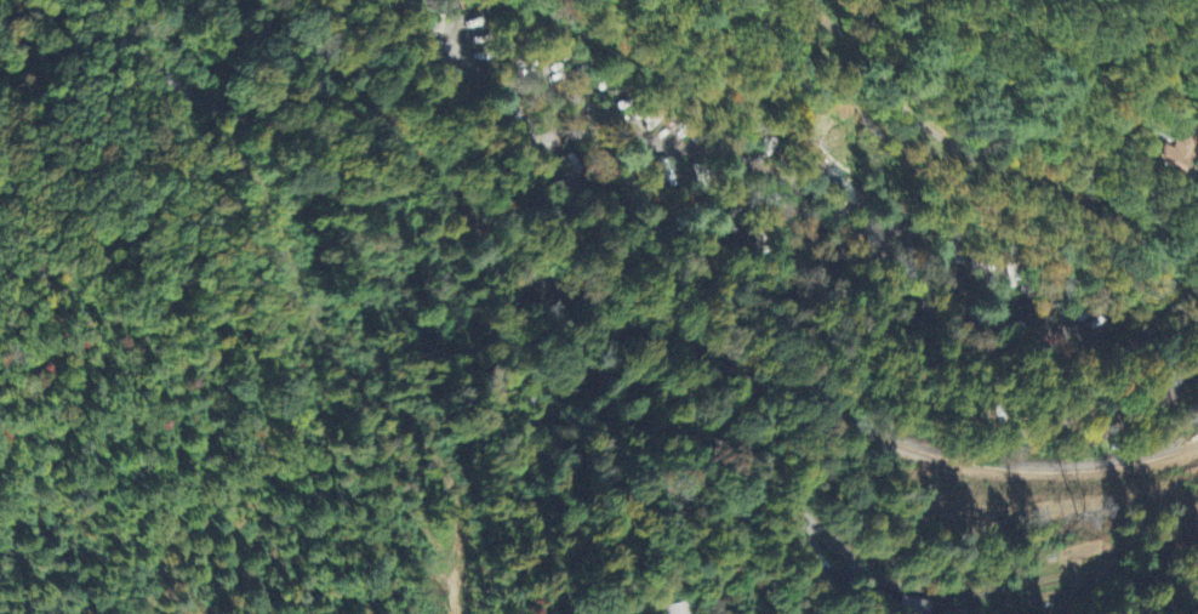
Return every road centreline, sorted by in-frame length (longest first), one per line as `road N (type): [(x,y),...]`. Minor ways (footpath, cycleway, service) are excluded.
road 1 (residential): [(88,0),(194,93),(268,141),(361,278),(424,340),(555,413),(719,444),(776,476),(820,555),(873,589),(941,613)]
road 2 (residential): [(811,0),(831,61),(866,123),(914,157),(1015,172),(1169,257),(1197,248)]
road 3 (track): [(165,68),(200,143),(252,184),(364,385),(433,449)]

